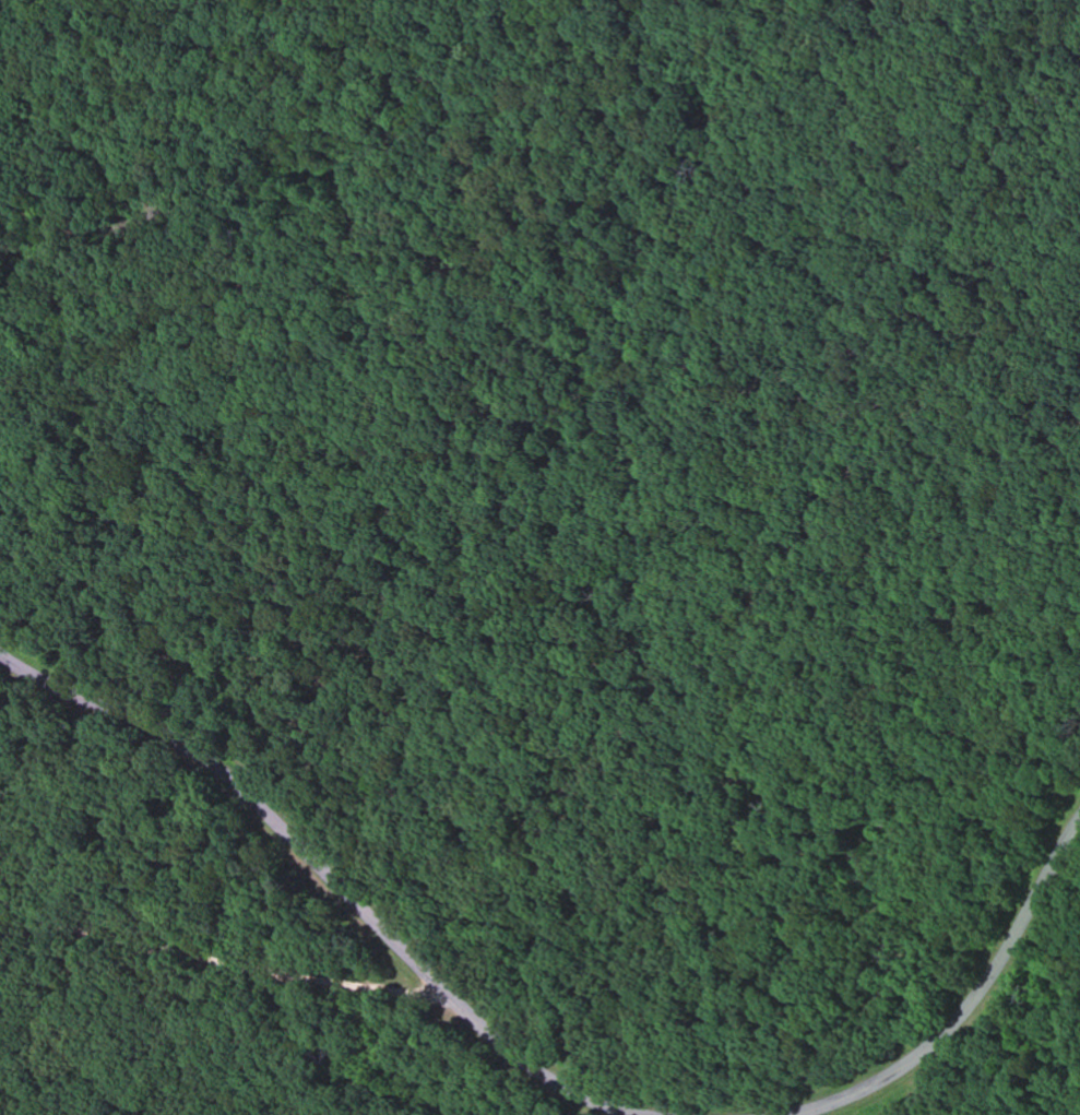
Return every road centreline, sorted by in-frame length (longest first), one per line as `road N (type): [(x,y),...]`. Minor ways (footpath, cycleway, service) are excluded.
road 1 (residential): [(0,645),(215,773),(497,1040),(567,1089),(630,1114)]
road 2 (residential): [(0,913),(311,984),(454,1000)]
road 3 (residential): [(798,1114),(868,1089),(947,1033),(998,970),(1079,831)]
road 4 (residential): [(189,958),(264,818)]

